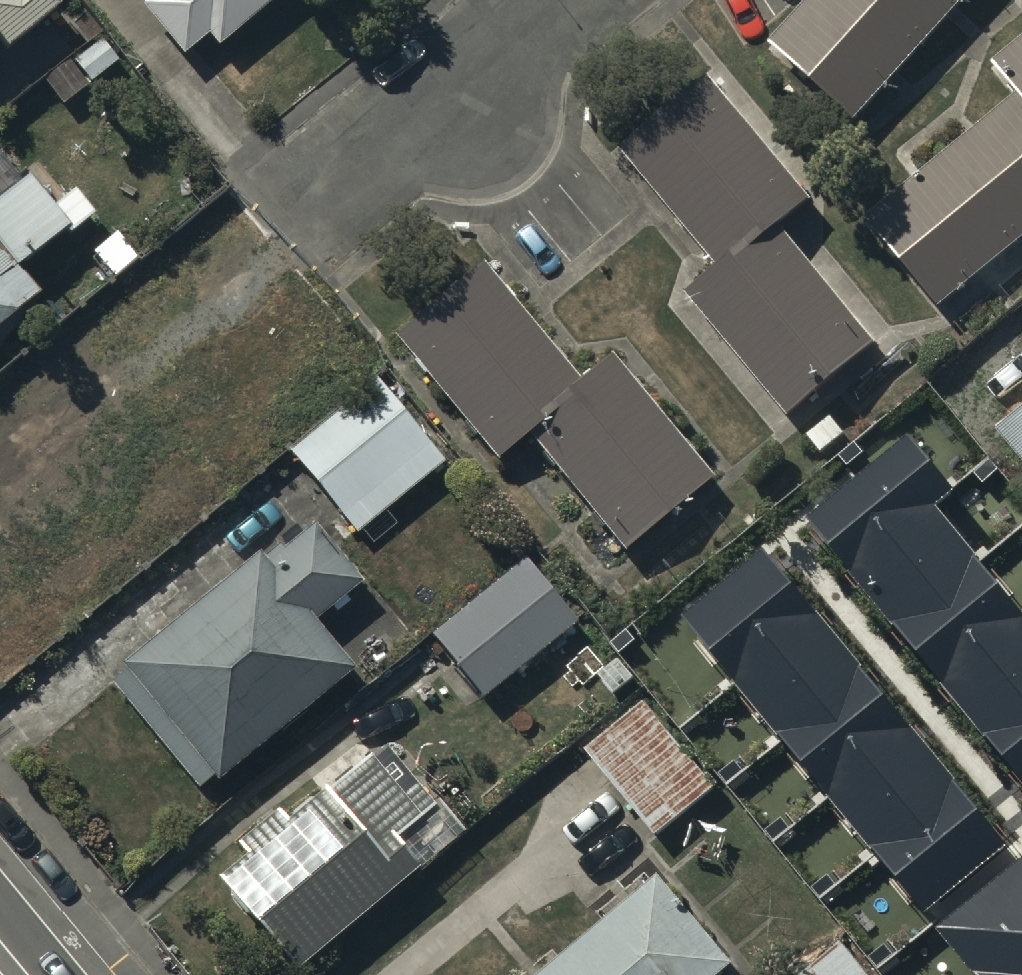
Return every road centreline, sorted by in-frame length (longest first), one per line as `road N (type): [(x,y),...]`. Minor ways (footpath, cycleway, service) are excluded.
road 1 (residential): [(287,230),(562,0)]

